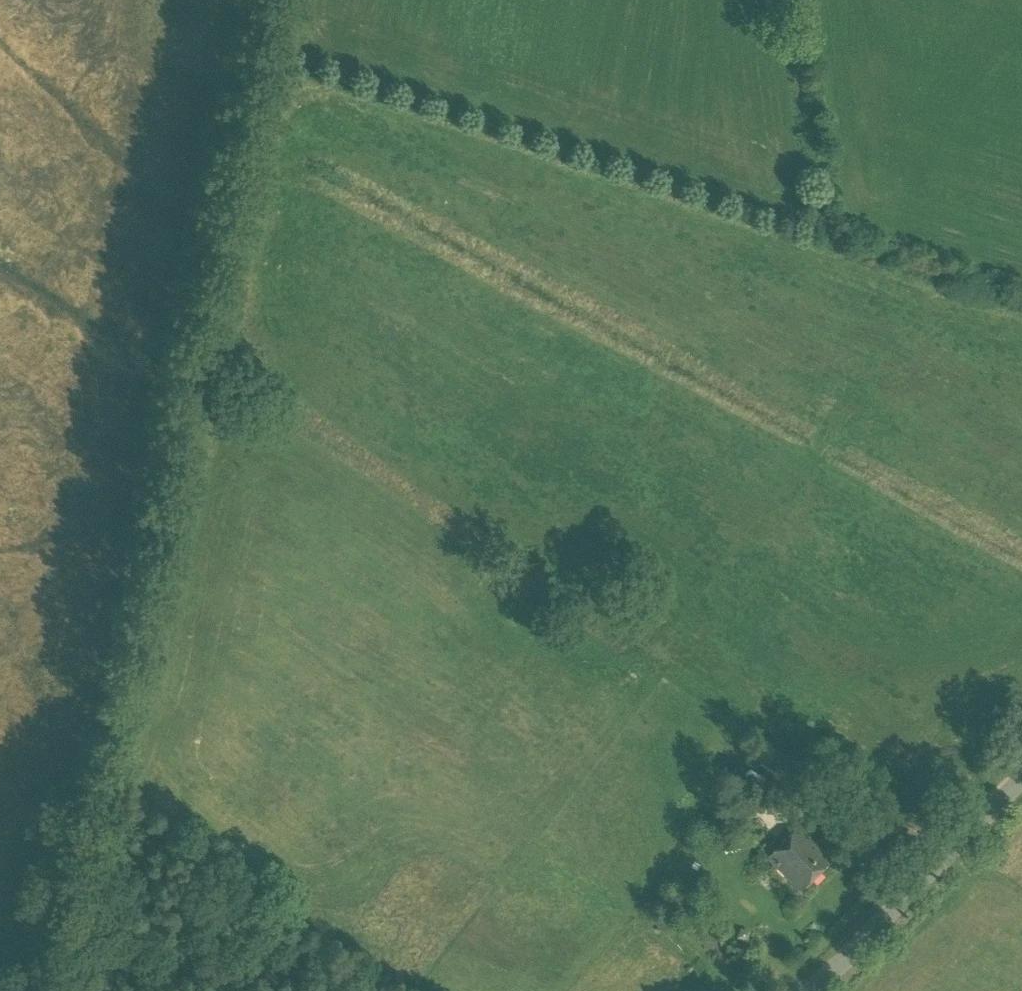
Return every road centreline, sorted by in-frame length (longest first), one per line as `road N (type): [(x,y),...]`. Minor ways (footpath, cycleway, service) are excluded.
road 1 (unclassified): [(818,990),(1021,785)]

